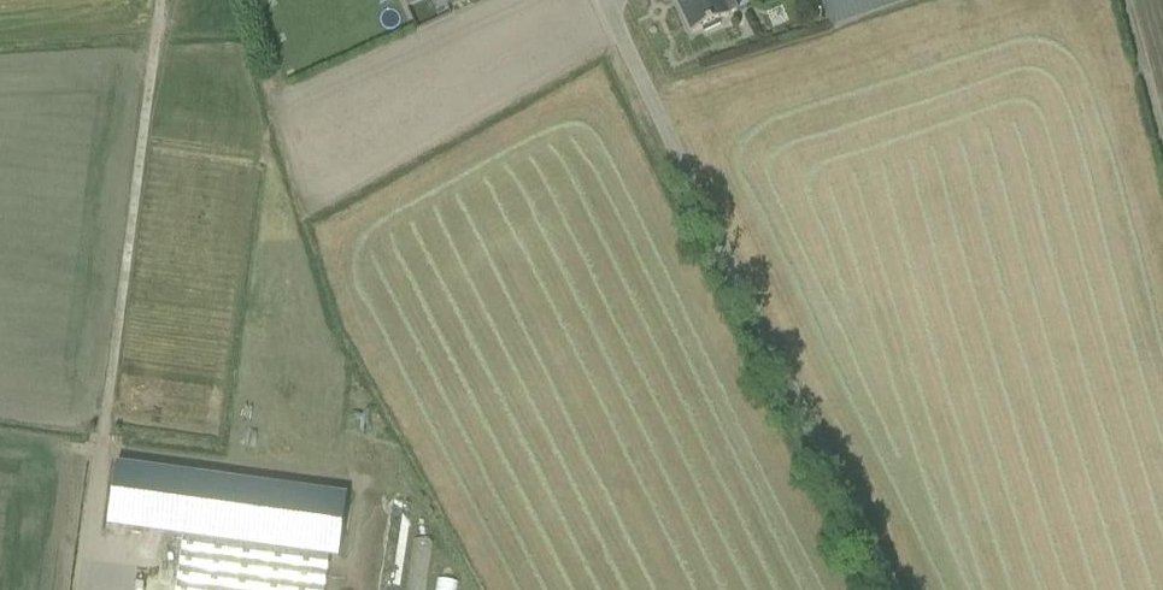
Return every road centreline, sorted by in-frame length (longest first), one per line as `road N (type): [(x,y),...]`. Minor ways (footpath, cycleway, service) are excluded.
road 1 (unclassified): [(892,589),(611,0)]

